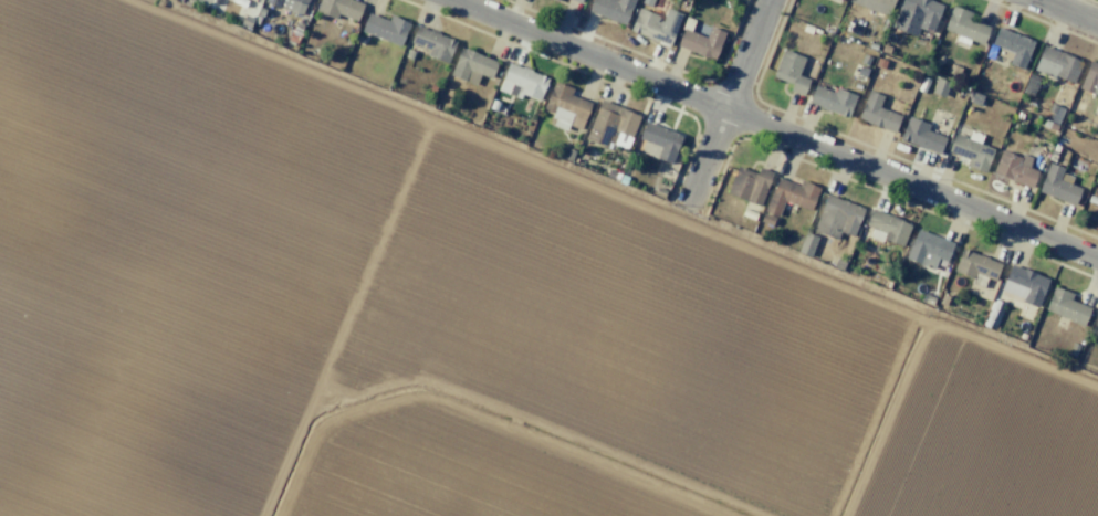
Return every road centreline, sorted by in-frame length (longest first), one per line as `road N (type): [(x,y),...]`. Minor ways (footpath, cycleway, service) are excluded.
road 1 (residential): [(1097,260),(455,0)]
road 2 (residential): [(767,0),(684,208)]

